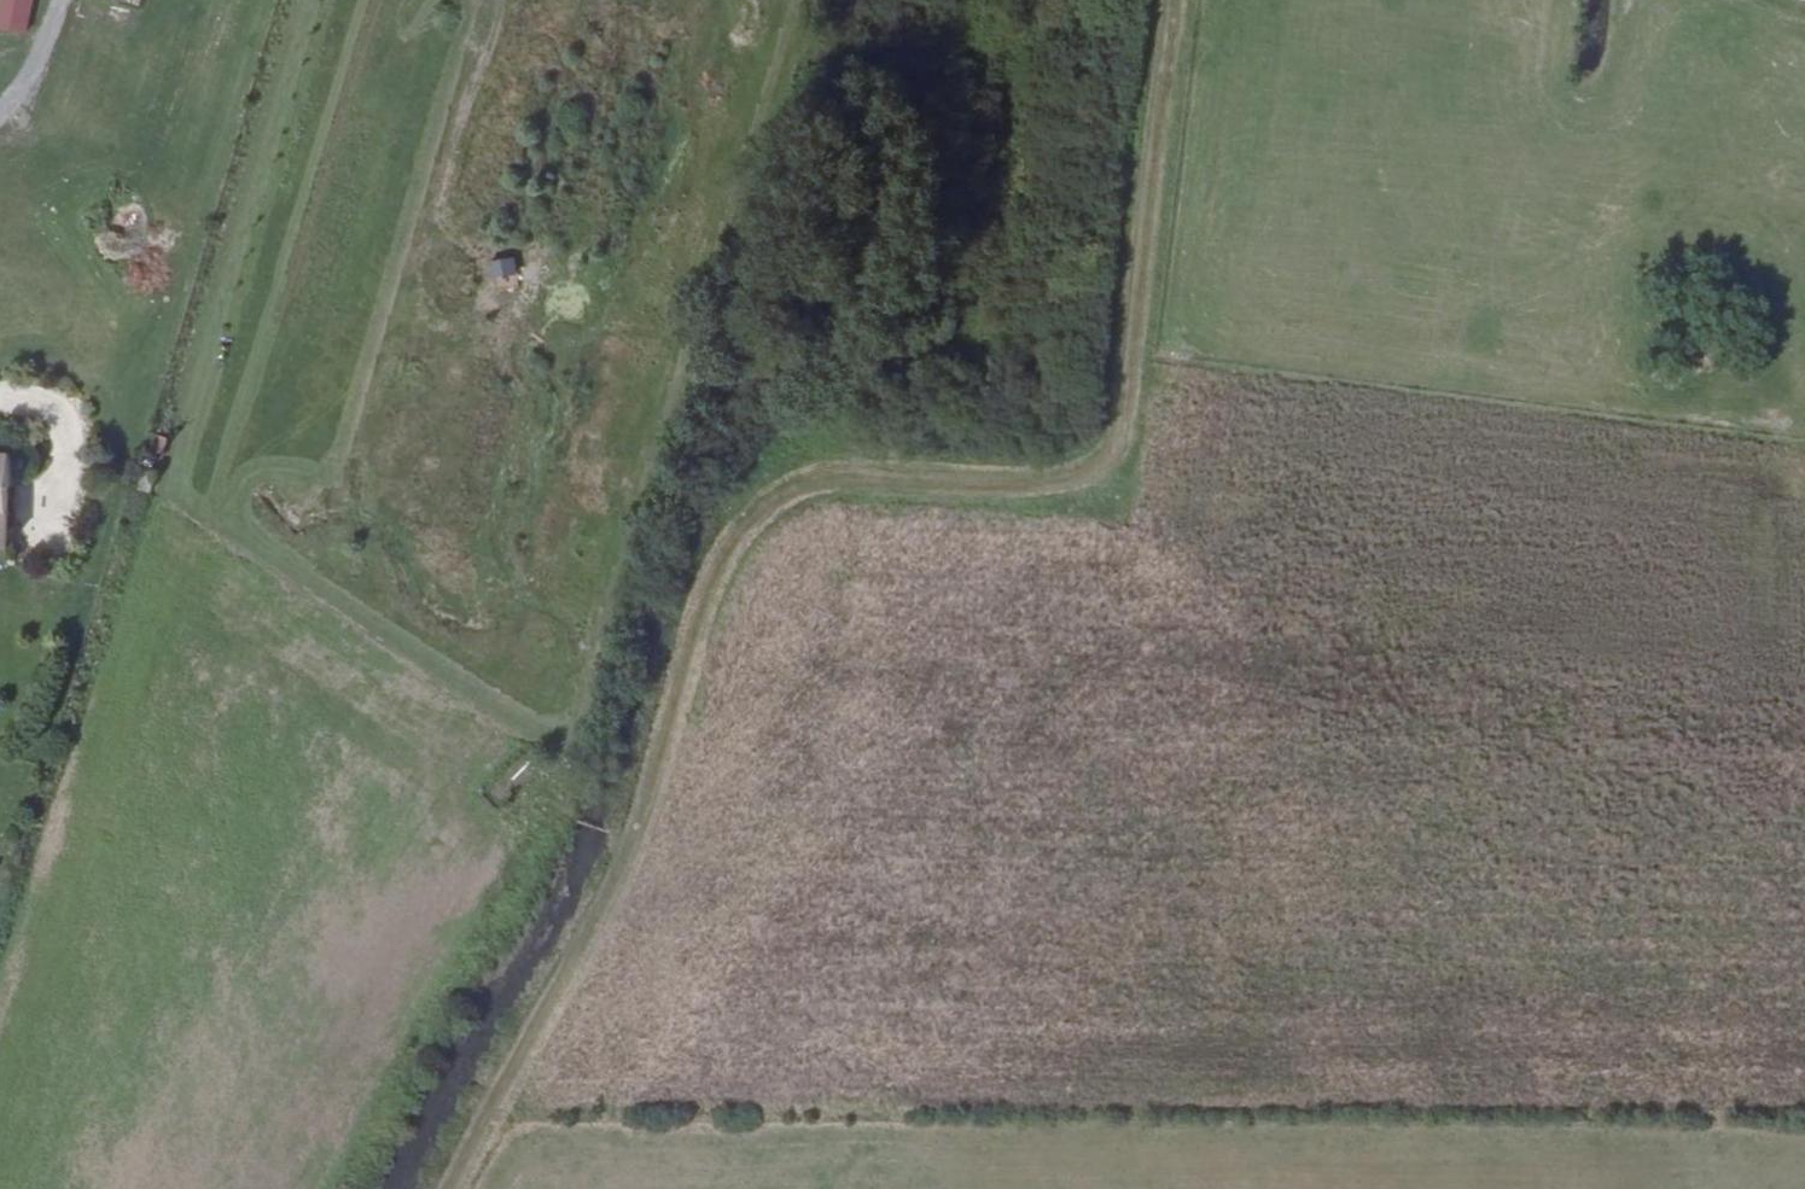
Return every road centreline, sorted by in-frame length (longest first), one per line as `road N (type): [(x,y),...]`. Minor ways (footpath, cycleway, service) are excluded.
road 1 (track): [(1127,379),(1122,432),(1095,465),(1062,478),(838,472),(793,482),(753,508),(709,572),(630,845),(451,1188)]
road 2 (track): [(816,0),(795,44),(577,713),(539,737)]

